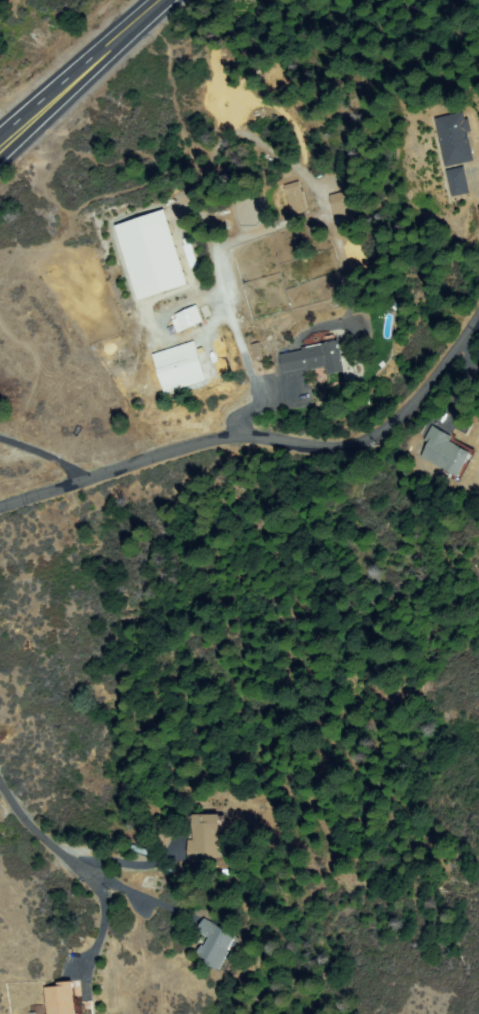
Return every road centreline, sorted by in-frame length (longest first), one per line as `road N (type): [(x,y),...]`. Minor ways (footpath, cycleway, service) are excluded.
road 1 (residential): [(0,508),(221,436),(313,447),(354,443),(434,384),(478,316)]

